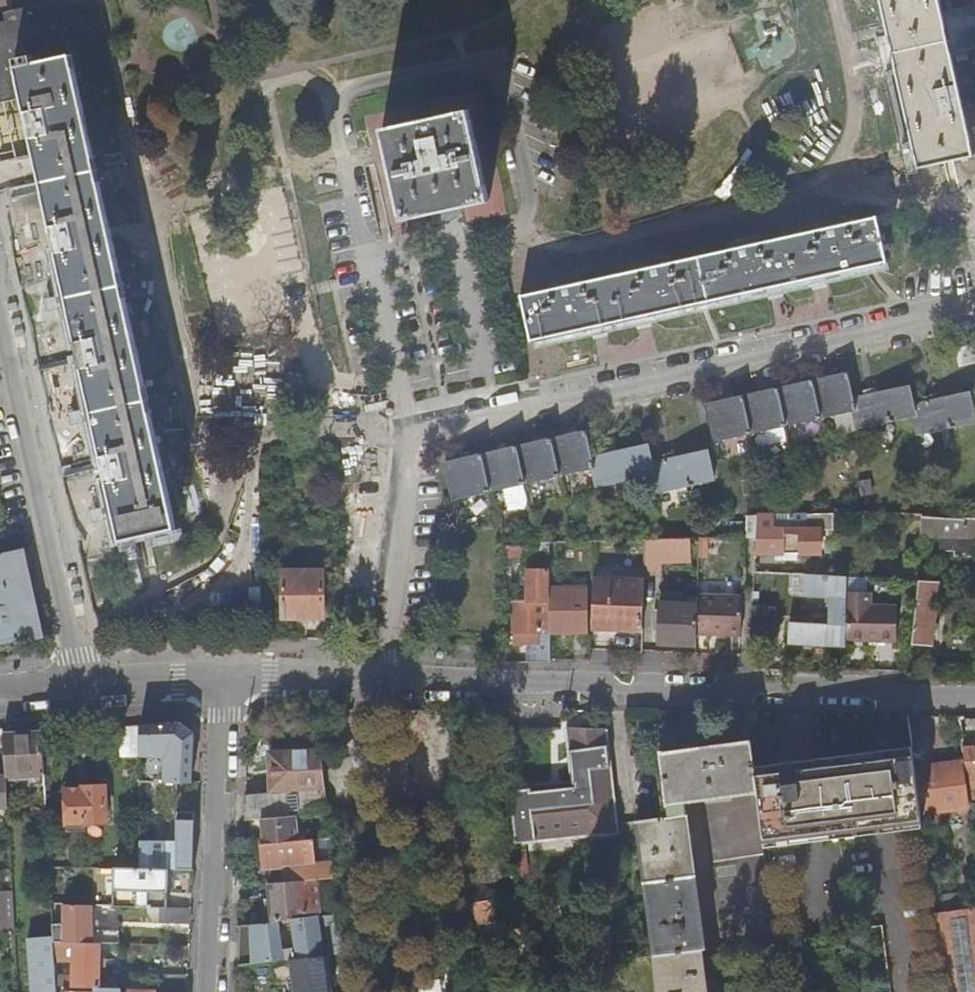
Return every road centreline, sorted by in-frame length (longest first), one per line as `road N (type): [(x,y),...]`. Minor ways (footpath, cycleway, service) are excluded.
road 1 (residential): [(974,701),(377,683)]
road 2 (residential): [(403,427),(974,305)]
road 3 (residential): [(370,267),(335,124),(338,100),(358,82),(452,61),(476,64),(502,89),(529,212),(503,242),(455,247)]
road 4 (residential): [(84,688),(0,337)]
road 5 (residential): [(220,683),(216,991)]
road 6 (residential): [(377,683),(403,427)]
road 7 (residential): [(403,427),(370,267)]
road 8 (residential): [(377,683),(220,683)]
road 9 (residential): [(220,683),(84,688)]

